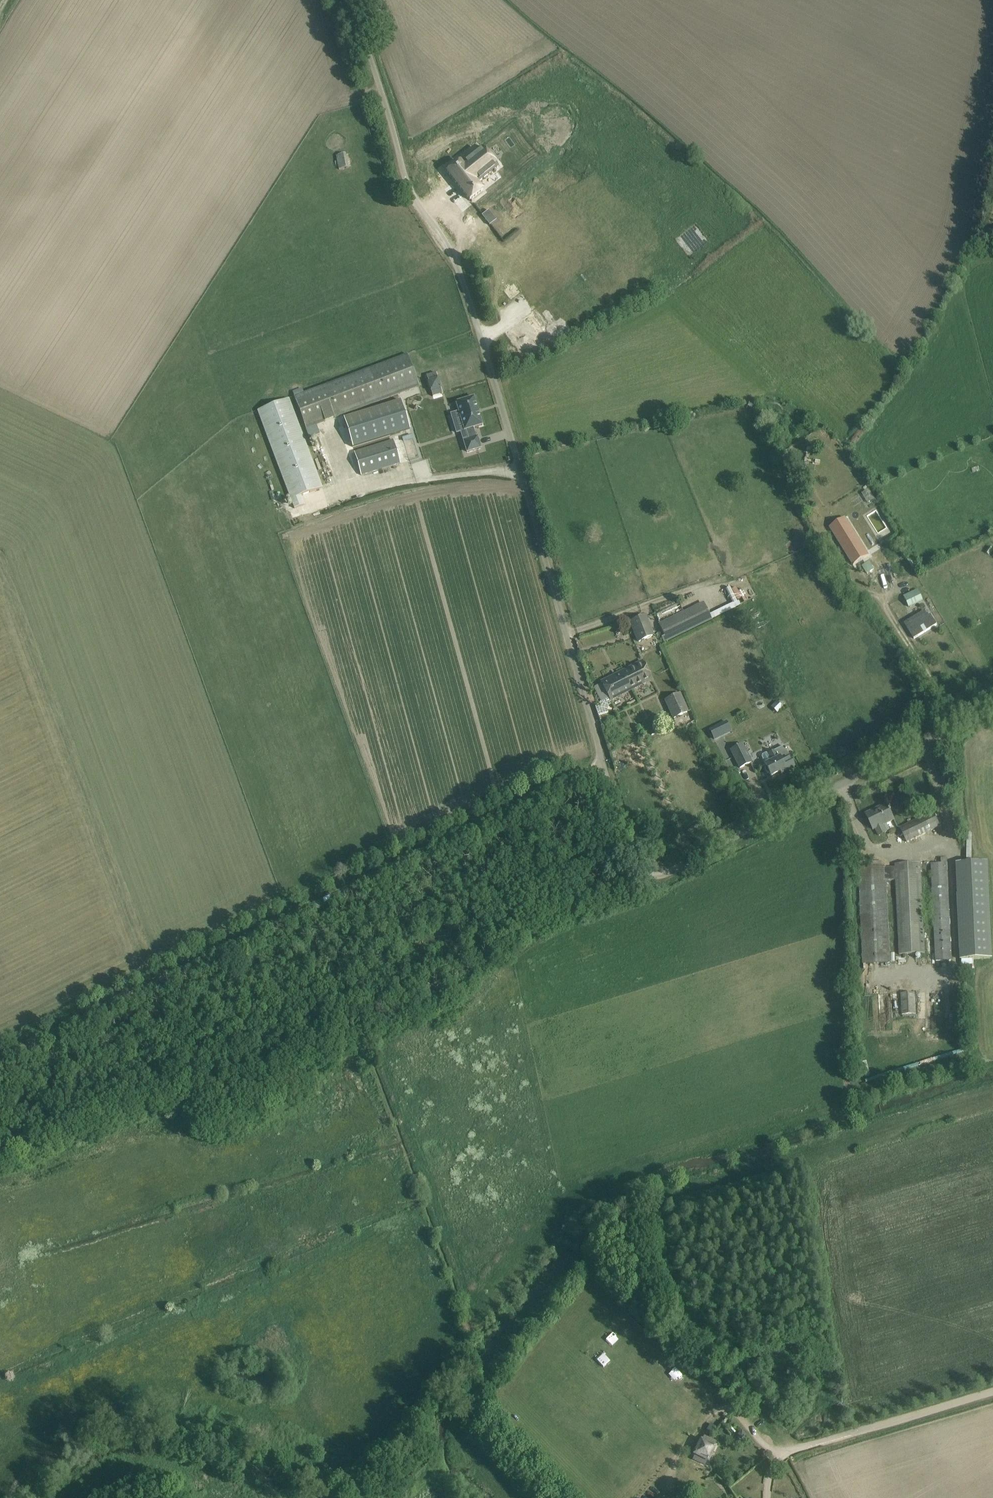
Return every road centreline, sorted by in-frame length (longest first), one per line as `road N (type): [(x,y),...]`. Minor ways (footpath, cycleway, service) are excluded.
road 1 (unclassified): [(603,767),(474,314),(450,249),(408,187),(351,0)]
road 2 (unclassified): [(0,1061),(603,767)]
road 3 (unclassified): [(603,767),(628,850),(636,865),(656,874),(992,710)]

